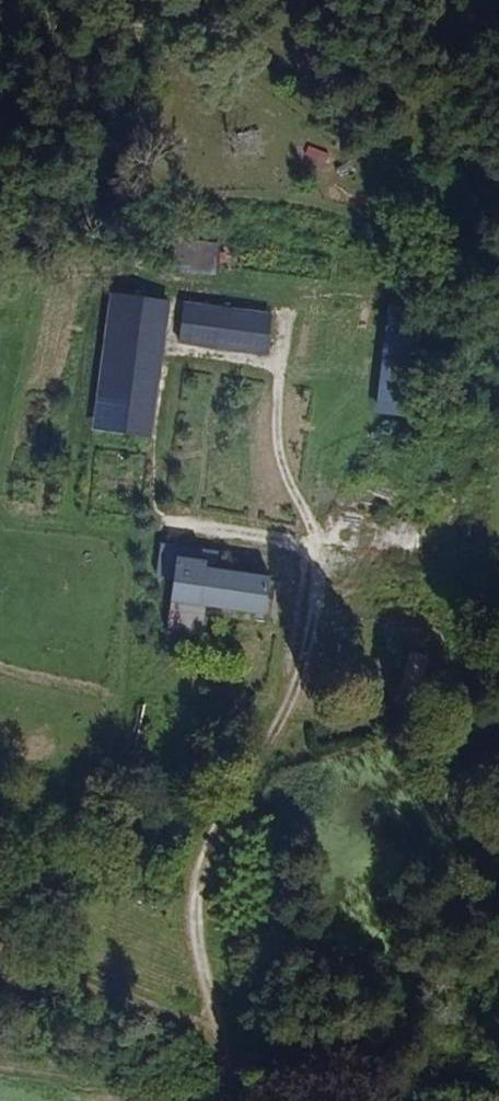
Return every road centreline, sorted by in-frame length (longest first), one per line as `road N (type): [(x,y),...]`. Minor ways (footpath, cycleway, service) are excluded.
road 1 (track): [(222,1079),(184,943),(190,862),(209,810),(289,697),(310,570),(302,520),(269,469),(267,370)]
road 2 (track): [(0,1061),(498,1100)]

